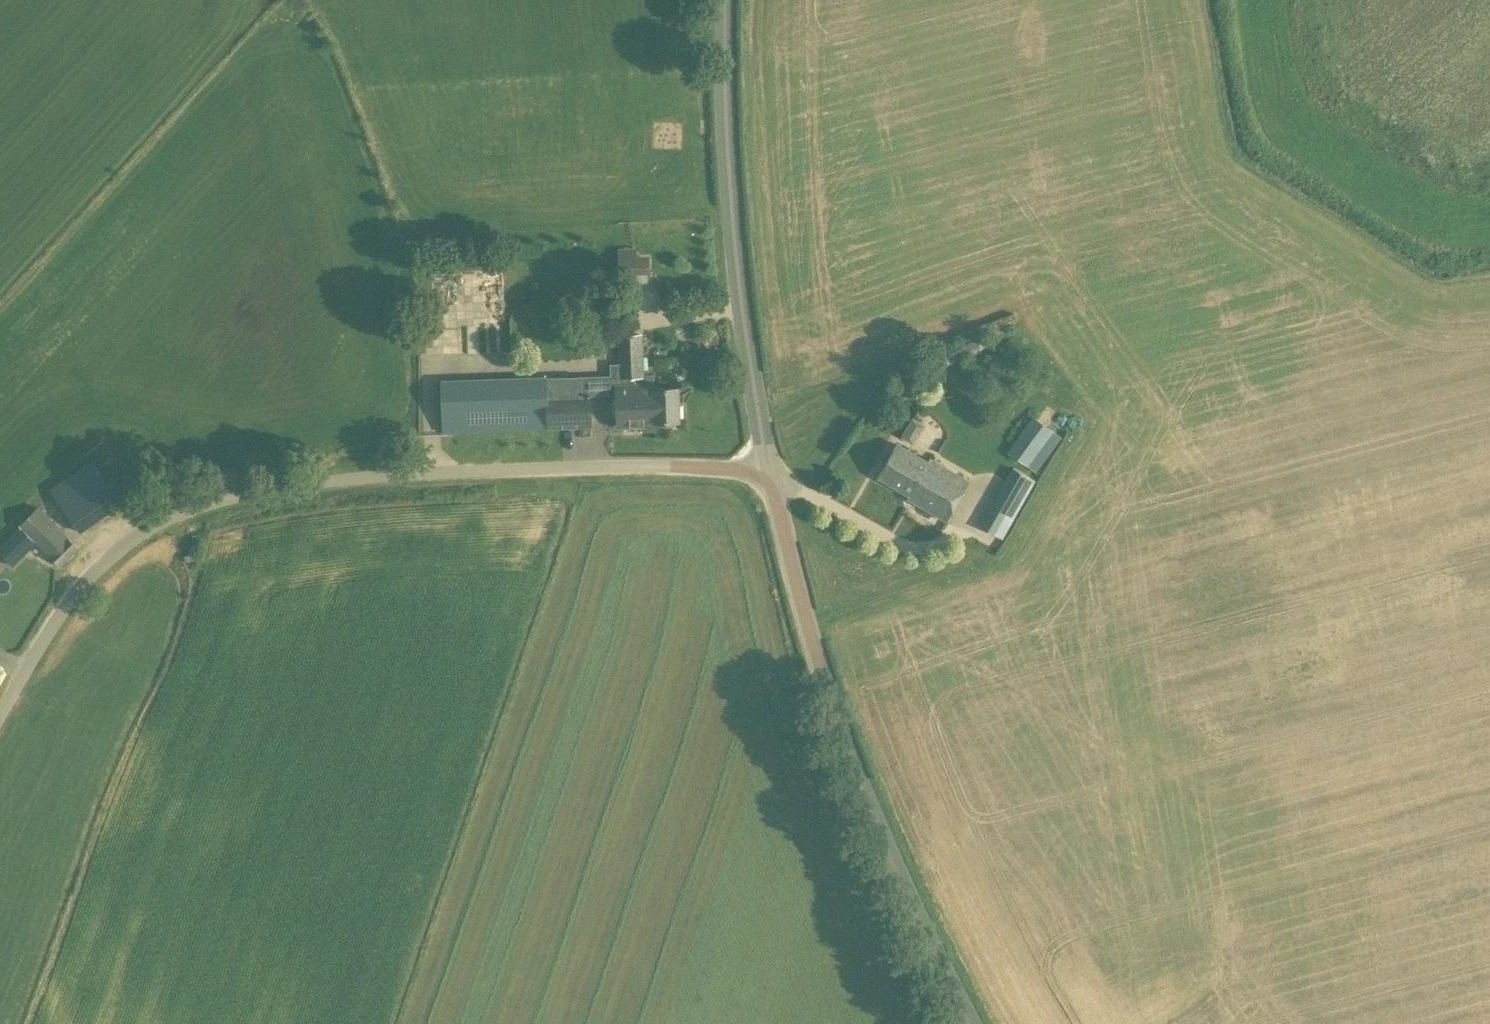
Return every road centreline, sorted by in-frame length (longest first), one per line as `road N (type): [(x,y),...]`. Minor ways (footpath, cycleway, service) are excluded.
road 1 (unclassified): [(0,720),(66,604),(110,550),(159,514),(202,500),(422,475),(766,468)]
road 2 (tertiary): [(975,1023),(844,722),(766,468)]
road 3 (tertiary): [(766,468),(726,88),(728,0)]

